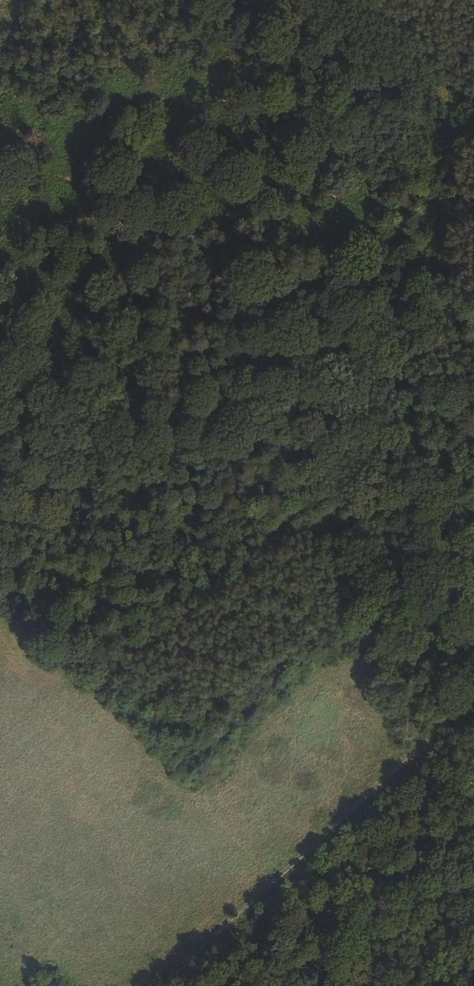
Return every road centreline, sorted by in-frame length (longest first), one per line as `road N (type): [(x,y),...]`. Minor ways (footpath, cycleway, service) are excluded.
road 1 (track): [(473,717),(187,985)]

